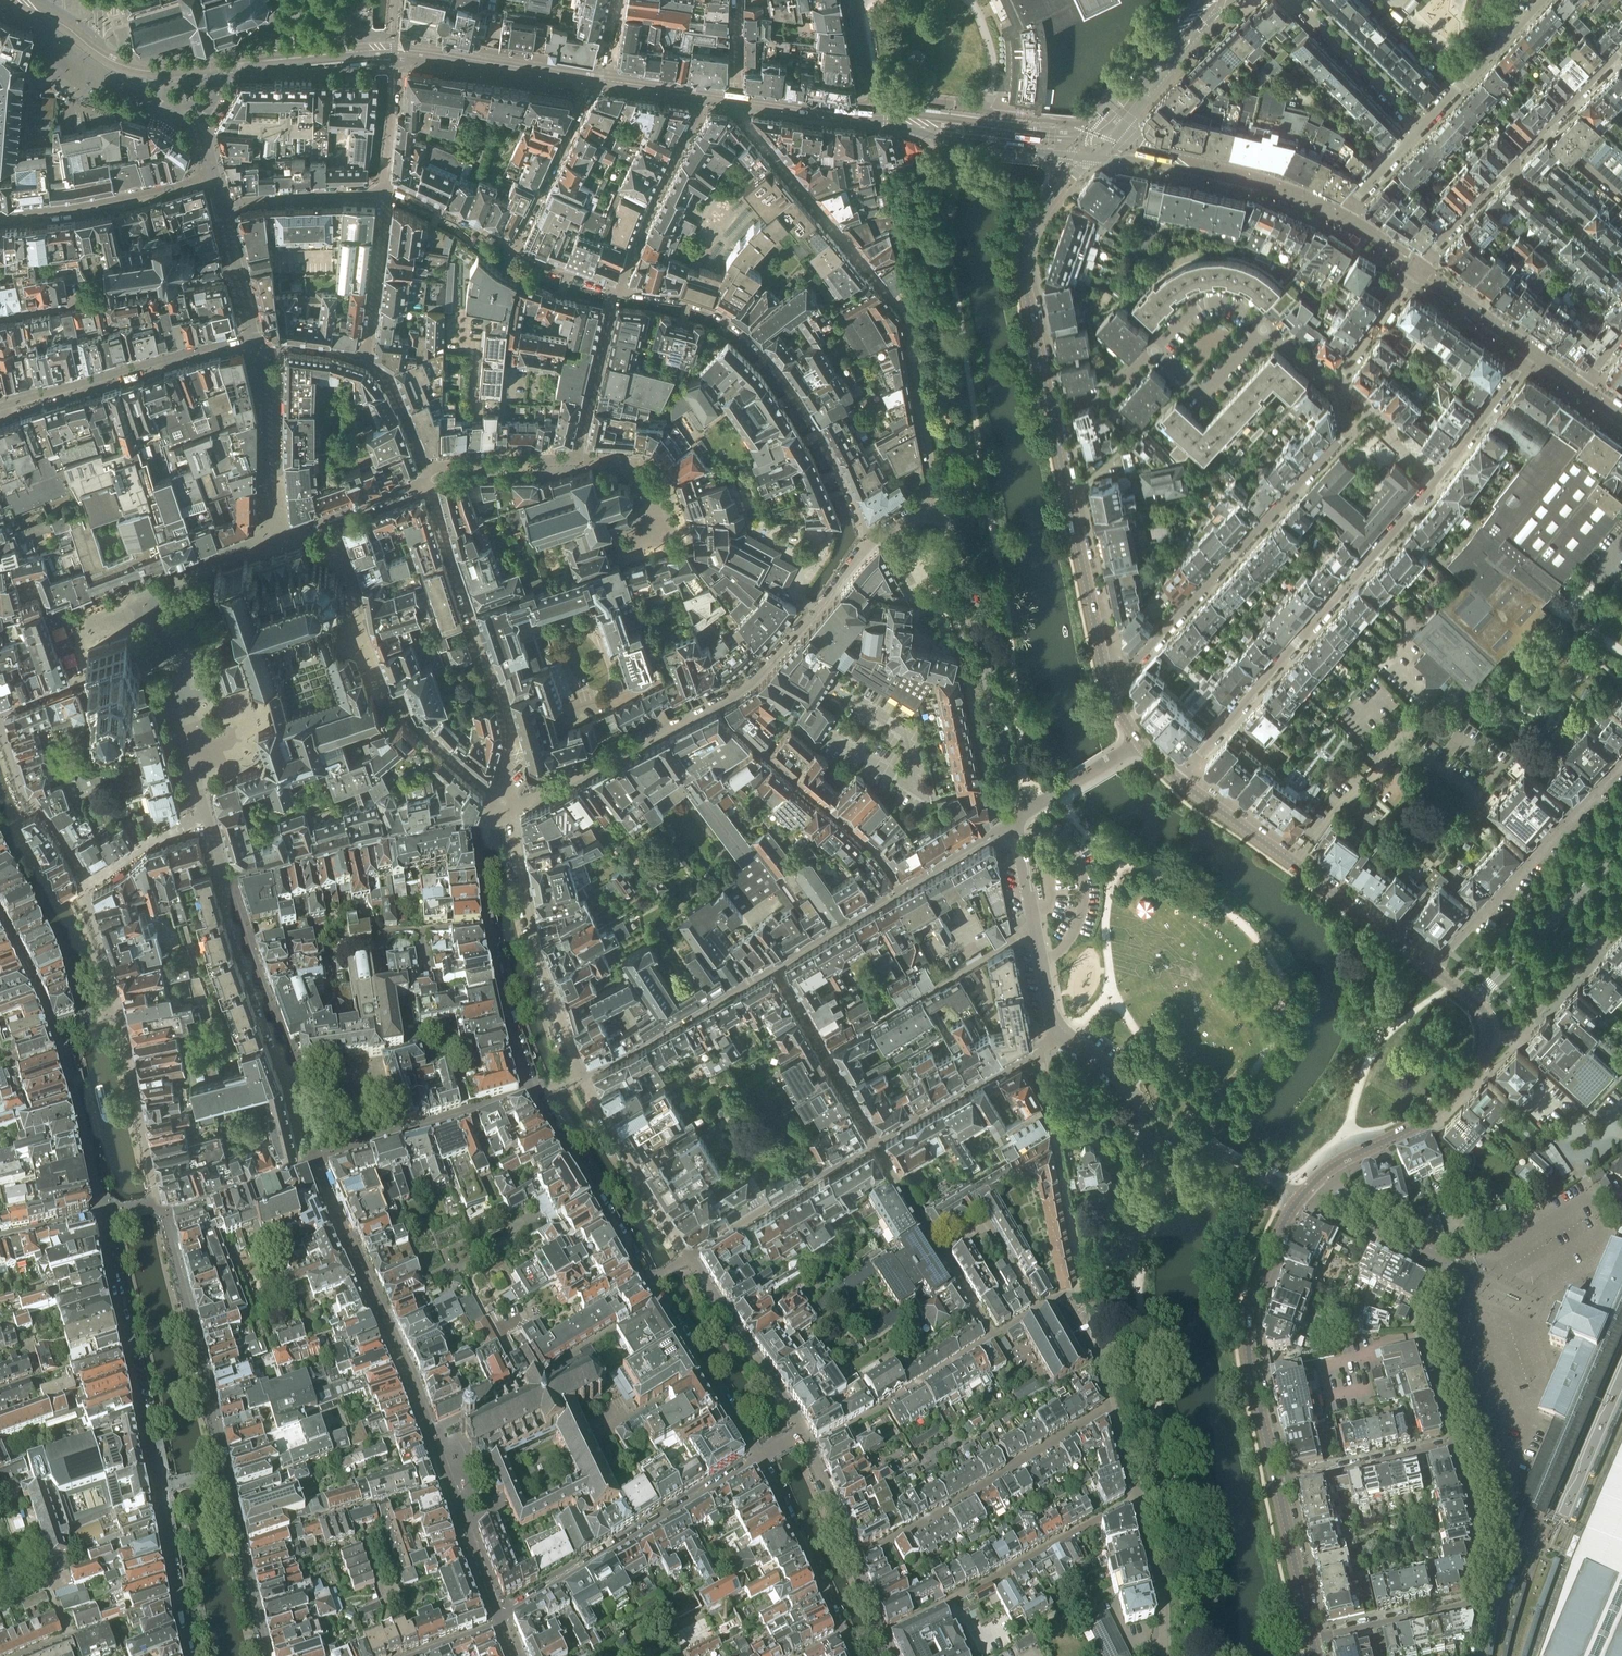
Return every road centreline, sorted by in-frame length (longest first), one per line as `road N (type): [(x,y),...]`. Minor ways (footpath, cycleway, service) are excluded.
road 1 (residential): [(927,505),(933,477),(908,316),(745,120),(738,99)]
road 2 (unclassified): [(160,1207),(118,1007),(53,1029),(102,1217)]
road 3 (residential): [(866,549),(735,693),(523,807),(504,801)]
road 4 (residential): [(532,1091),(758,1459)]
road 5 (residential): [(1108,683),(1346,432),(1339,384)]
road 6 (residential): [(1434,482),(1178,780)]
road 7 (residential): [(866,549),(835,463),(752,340),(688,301),(619,289)]
road 8 (residential): [(206,815),(134,597),(273,539)]
road 9 (residential): [(321,521),(352,582),(366,651),(394,701),(504,801)]
road 10 (residential): [(738,99),(886,116),(924,136),(1071,156)]
road 11 (residential): [(1311,1640),(1469,1606),(1488,1536),(1458,1444)]
road 12 (tertiary): [(1432,969),(1178,780)]
road 13 (unclassified): [(0,725),(25,793),(90,881),(206,815)]
road 14 (residential): [(1022,799),(959,547),(949,525),(927,505)]
road 15 (tertiary): [(1276,1484),(1248,1333),(1276,1239),(1304,1194)]
road 16 (residential): [(758,1459),(502,1622)]
road 17 (residential): [(853,1557),(1115,1407)]
road 18 (residential): [(429,1433),(315,1161)]
road 19 (residential): [(315,1161),(225,881)]
road 20 (residential): [(882,1634),(1138,1499)]
road 21 (tertiary): [(1108,683),(1050,406)]
road 22 (residential): [(579,1073),(530,929),(504,801)]
road 23 (residential): [(775,966),(1013,819)]
road 24 (tertiary): [(1621,765),(1432,969)]
road 25 (residential): [(477,821),(501,987),(532,1091)]
road 26 (residential): [(102,1217),(157,1487)]
road 27 (residential): [(226,1474),(160,1207)]
road 28 (residential): [(0,410),(255,339)]
road 29 (residential): [(225,881),(477,821)]
road 30 (residential): [(508,721),(428,481)]
road 31 (tertiary): [(1304,1194),(1334,1166),(1437,1110),(1475,1072),(1489,1039)]
road 32 (residential): [(238,272),(0,317)]
road 33 (residential): [(875,1141),(994,1336)]
road 34 (unclassified): [(532,1091),(315,1161)]
road 35 (residential): [(579,1073),(775,966)]
road 36 (unclassified): [(1013,819),(1059,1036)]
road 37 (residential): [(875,1141),(689,1258)]
road 38 (unclassified): [(214,176),(71,209),(0,216)]
road 39 (unclassified): [(1475,1002),(1621,843)]
road 40 (residential): [(689,1258),(579,1073)]
road 41 (residential): [(619,289),(707,94)]
road 42 (residential): [(1059,1036),(875,1141)]
road 43 (residential): [(802,1434),(689,1258)]
road 44 (tertiary): [(1050,406),(1021,264),(1040,209)]
road 45 (residential): [(502,1622),(429,1433)]
road 46 (residential): [(875,1141),(775,966)]
road 47 (residential): [(273,539),(268,408),(255,339)]
road 48 (residential): [(395,50),(594,79)]
road 49 (residential): [(758,1459),(843,1633)]
road 50 (tertiary): [(1188,4),(1071,156)]
road 51 (residential): [(1458,1444),(1421,1321),(1447,1266)]
road 52 (residential): [(1458,1444),(1276,1484)]
road 53 (unclassified): [(515,247),(594,79)]
road 54 (residential): [(266,1655),(226,1474)]
road 55 (tertiary): [(1489,1039),(1513,1037),(1621,920)]
road 56 (residential): [(1420,128),(1293,0)]
road 57 (residential): [(1420,128),(1543,0)]
road 58 (unclassified): [(388,184),(373,193),(221,203)]
road 59 (residential): [(1532,352),(1434,482)]
road 60 (unclassified): [(160,1207),(315,1161)]
road 61 (residential): [(1304,1194),(1447,1266)]
road 62 (tertiary): [(1311,1640),(1276,1484)]
road 63 (residential): [(1511,166),(1621,50)]
road 64 (residential): [(1138,1499),(1160,1591),(1163,1655)]
road 65 (residential): [(366,357),(386,204)]
road 66 (residential): [(575,459),(611,309)]
road 67 (residential): [(1265,327),(1204,391),(1153,351)]
road 68 (residential): [(1621,270),(1511,166)]
road 69 (residential): [(575,459),(425,470)]
road 70 (tertiary): [(1130,118),(1222,0)]
road 71 (unclassified): [(1149,1190),(1192,1130),(1133,1095)]
road 72 (unclassified): [(554,1365),(429,1433)]
road 73 (residential): [(1209,170),(1284,190),(1343,216)]
road 74 (residential): [(1417,269),(1532,352)]
road 75 (residential): [(388,184),(515,247)]
road 76 (residential): [(1434,482),(1390,437),(1389,424),(1339,384)]
road 77 (residential): [(1417,269),(1511,166)]
road 78 (residential): [(1339,384),(1417,269)]
road 79 (residential): [(1153,351),(1202,304),(1237,306),(1265,327)]
road 80 (unclassified): [(388,184),(395,50)]
road 81 (residential): [(5,0),(43,13),(117,63)]
road 82 (residential): [(425,470),(403,409),(366,357)]
road 83 (residential): [(235,63),(362,51)]
road 84 (residential): [(1094,1284),(1090,1302),(1115,1407)]
road 85 (unclassified): [(1033,808),(1139,741)]
road 86 (residential): [(891,1401),(994,1336)]

